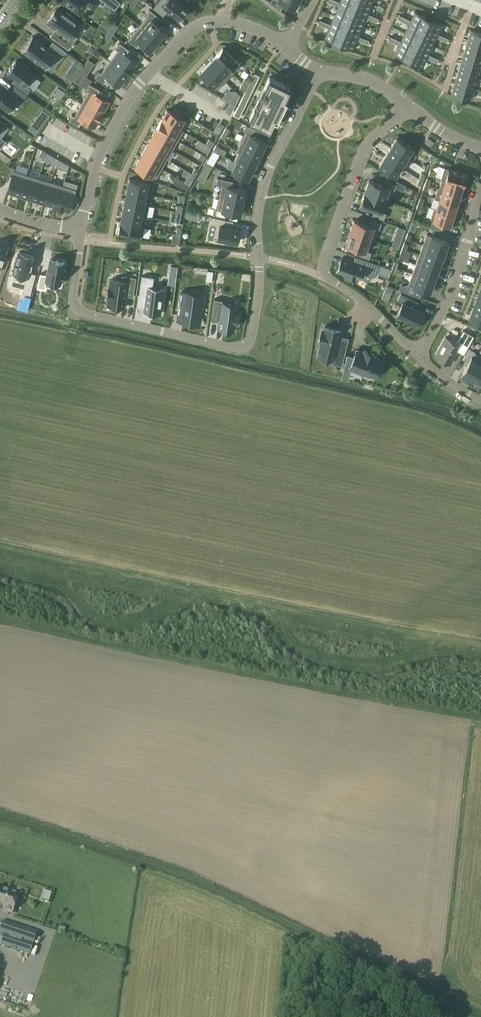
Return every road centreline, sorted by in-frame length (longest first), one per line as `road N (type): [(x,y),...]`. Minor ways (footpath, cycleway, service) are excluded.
road 1 (residential): [(80,238),(75,306),(245,345),(261,273),(261,193),(319,70)]
road 2 (track): [(480,643),(0,544)]
road 3 (residential): [(403,105),(366,144),(323,266),(415,353)]
road 4 (residential): [(224,20),(187,33),(123,108),(91,177),(80,238)]
road 5 (residential): [(480,184),(447,303),(415,353)]

